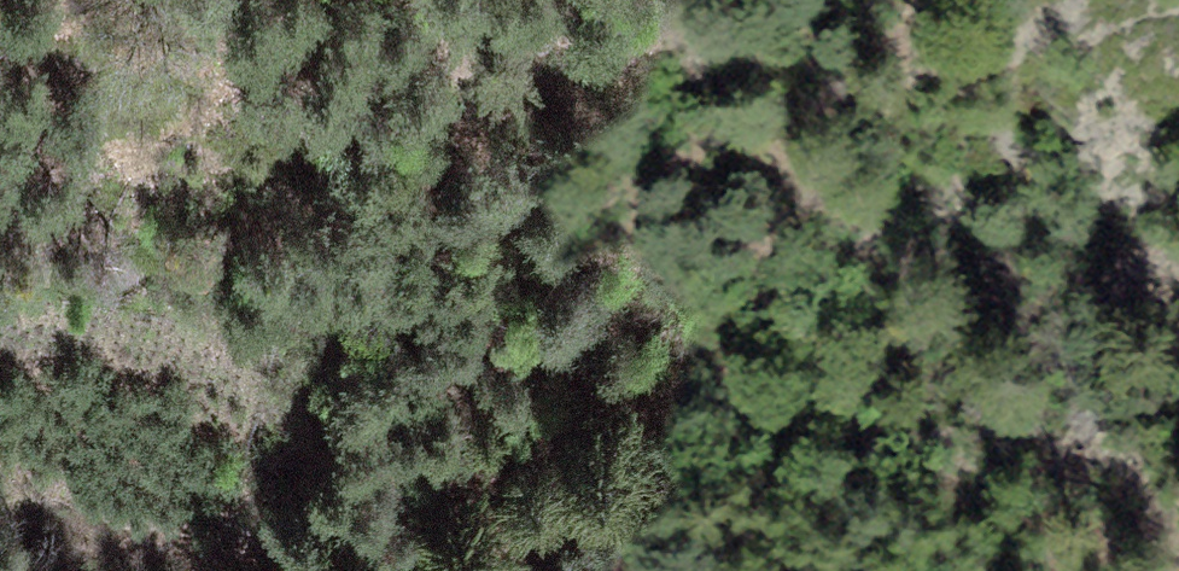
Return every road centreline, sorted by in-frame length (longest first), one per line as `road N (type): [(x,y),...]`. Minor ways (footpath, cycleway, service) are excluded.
road 1 (motorway): [(1178,158),(816,214),(0,272)]
road 2 (motorway): [(460,570),(900,534),(1178,490)]

